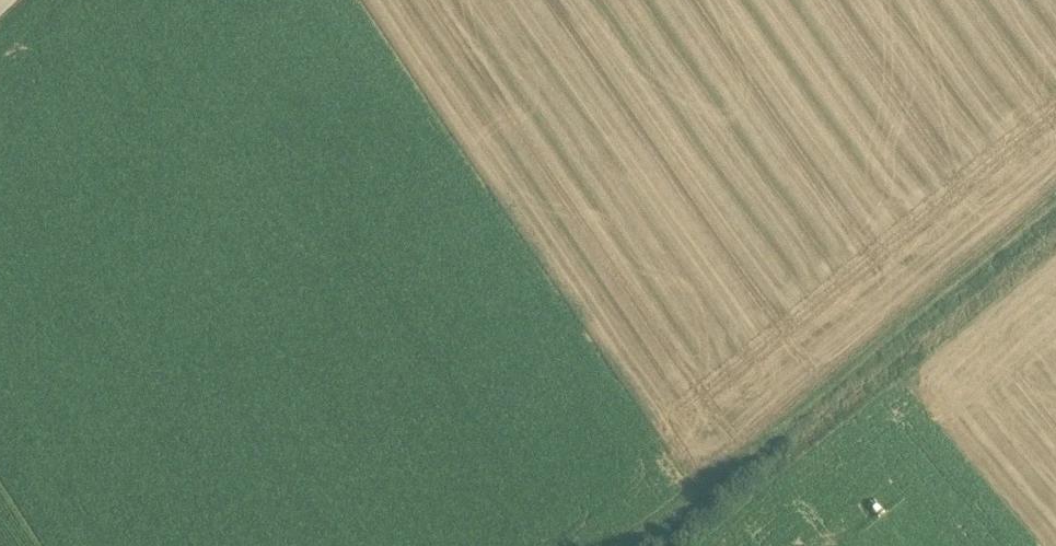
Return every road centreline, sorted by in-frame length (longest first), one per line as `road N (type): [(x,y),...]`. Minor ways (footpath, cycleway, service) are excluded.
road 1 (track): [(632,545),(1055,210)]

